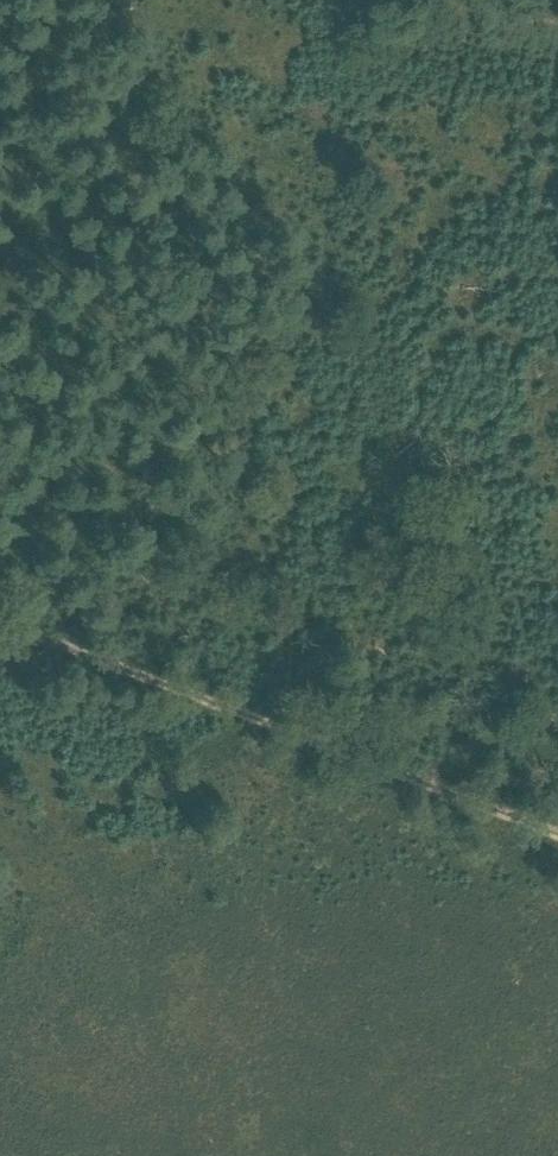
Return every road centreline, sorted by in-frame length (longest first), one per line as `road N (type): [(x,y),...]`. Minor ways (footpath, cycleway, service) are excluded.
road 1 (track): [(557,832),(0,613)]

